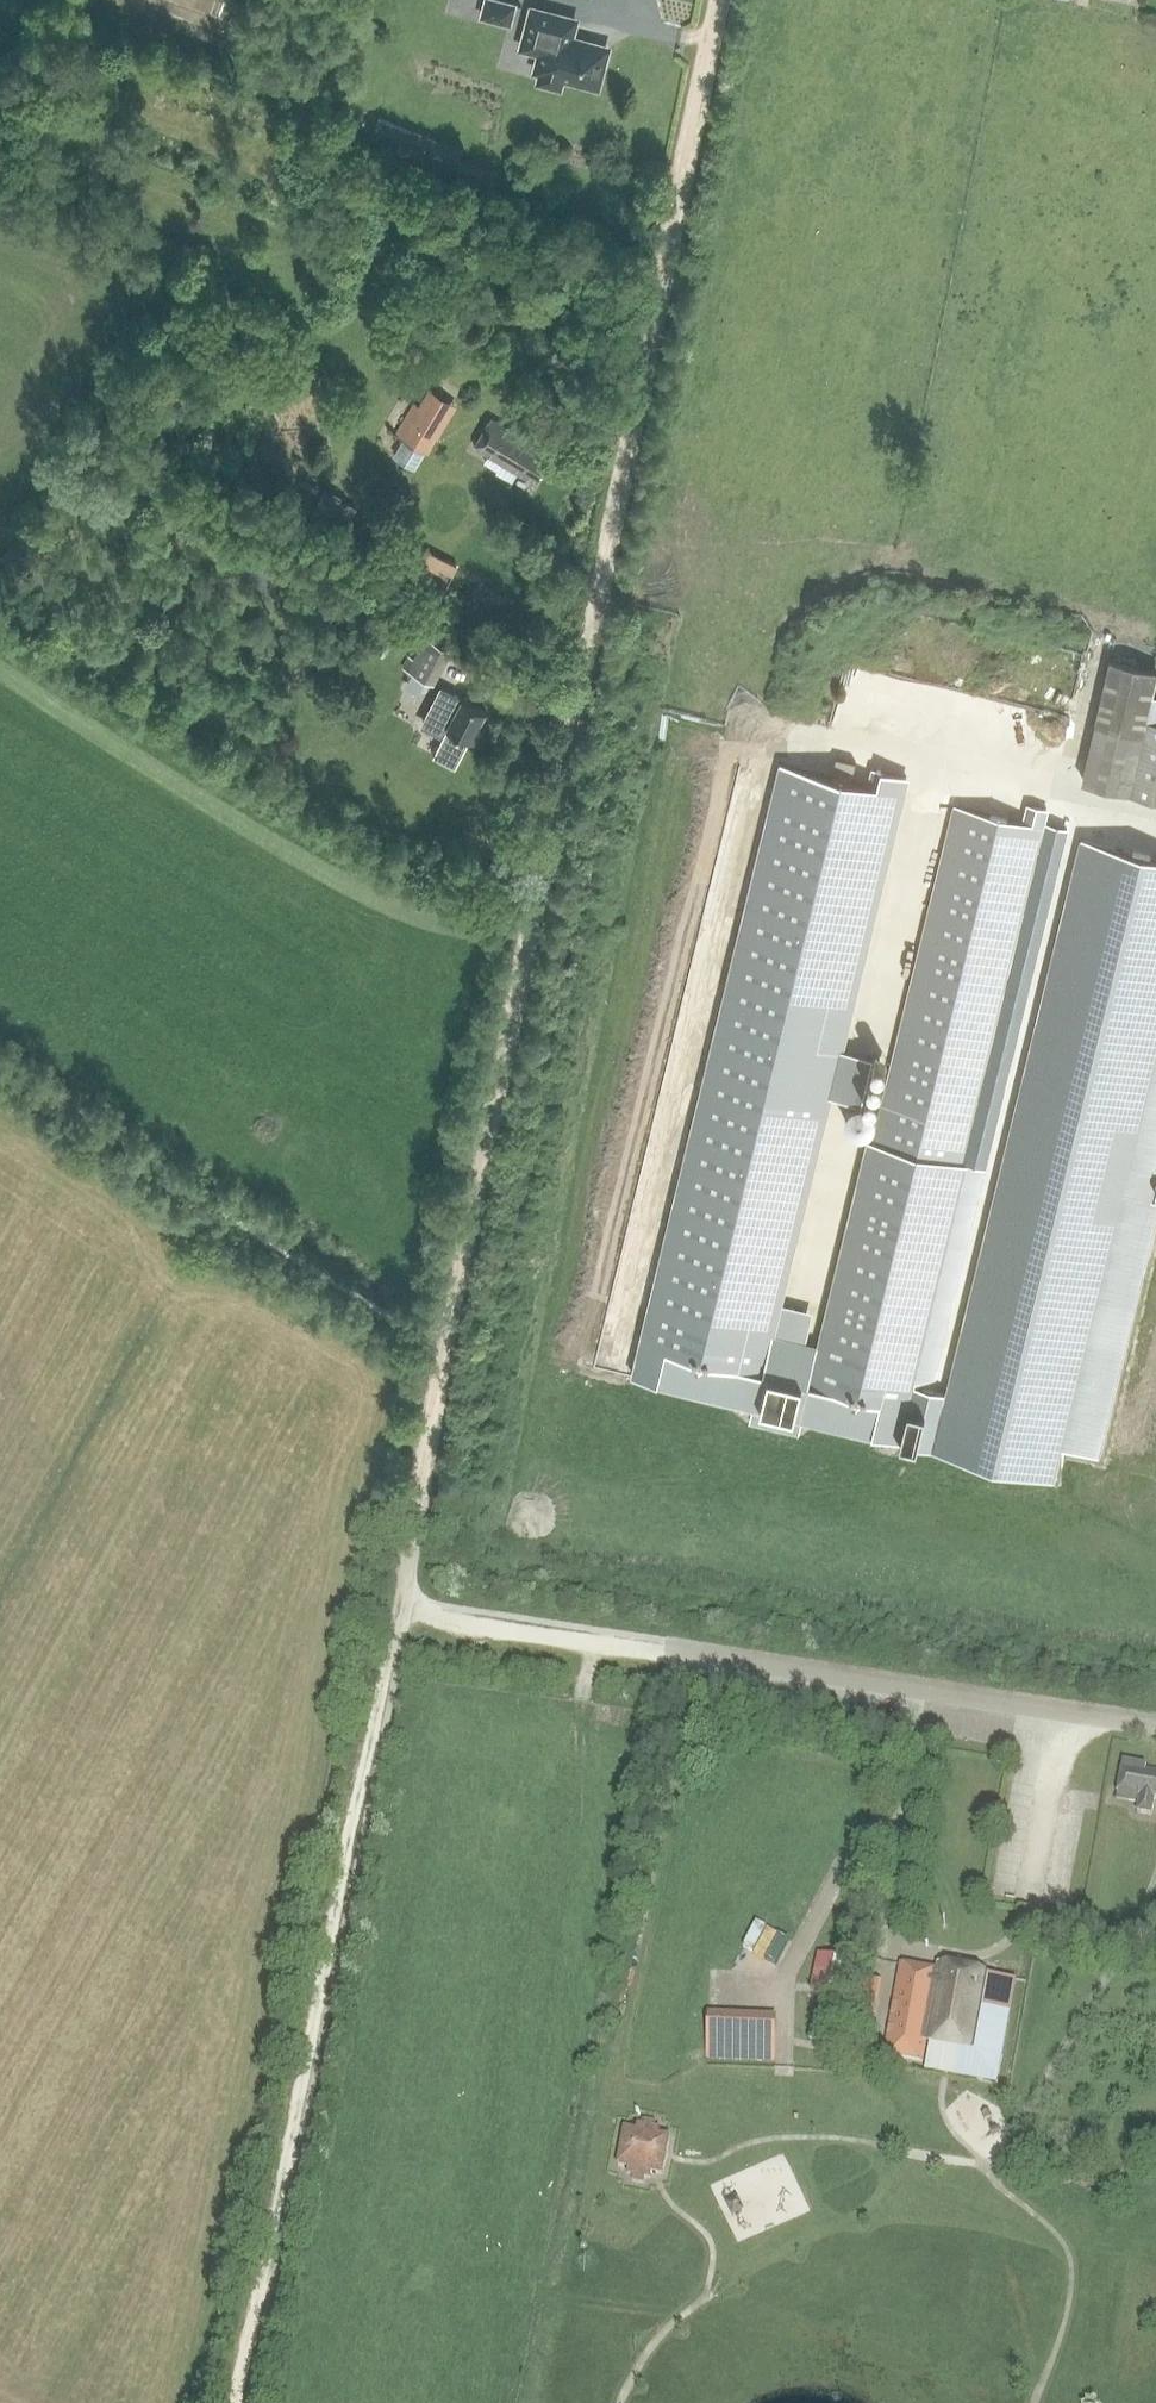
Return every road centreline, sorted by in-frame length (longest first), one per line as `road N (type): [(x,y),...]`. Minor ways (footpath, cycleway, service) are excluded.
road 1 (track): [(392,1613),(711,0)]
road 2 (track): [(392,1613),(232,2402)]
road 3 (unclassified): [(1155,1726),(675,1654)]
road 4 (track): [(675,1654),(392,1613)]

